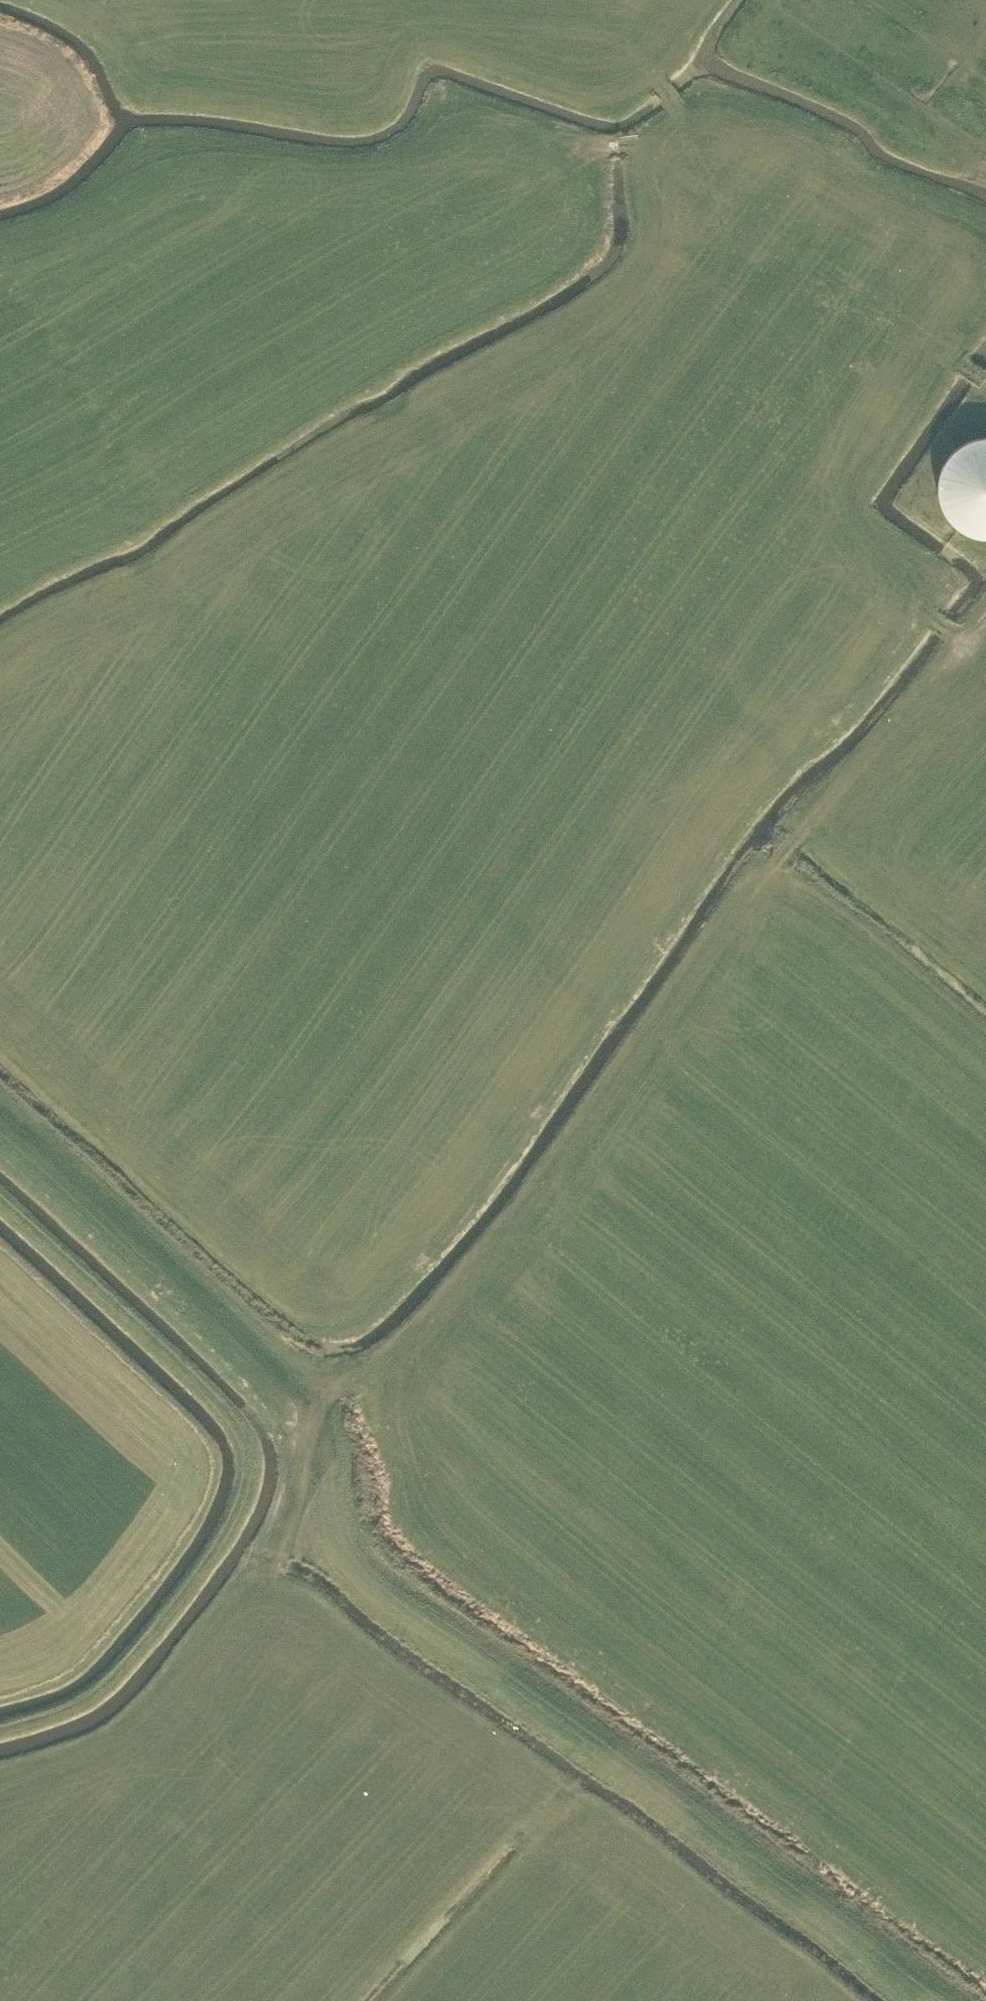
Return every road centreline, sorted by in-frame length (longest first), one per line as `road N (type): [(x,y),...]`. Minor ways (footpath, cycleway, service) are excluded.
road 1 (track): [(0,1201),(200,1381),(243,1435),(249,1474),(233,1523),(120,1671),(77,1705),(0,1730)]

